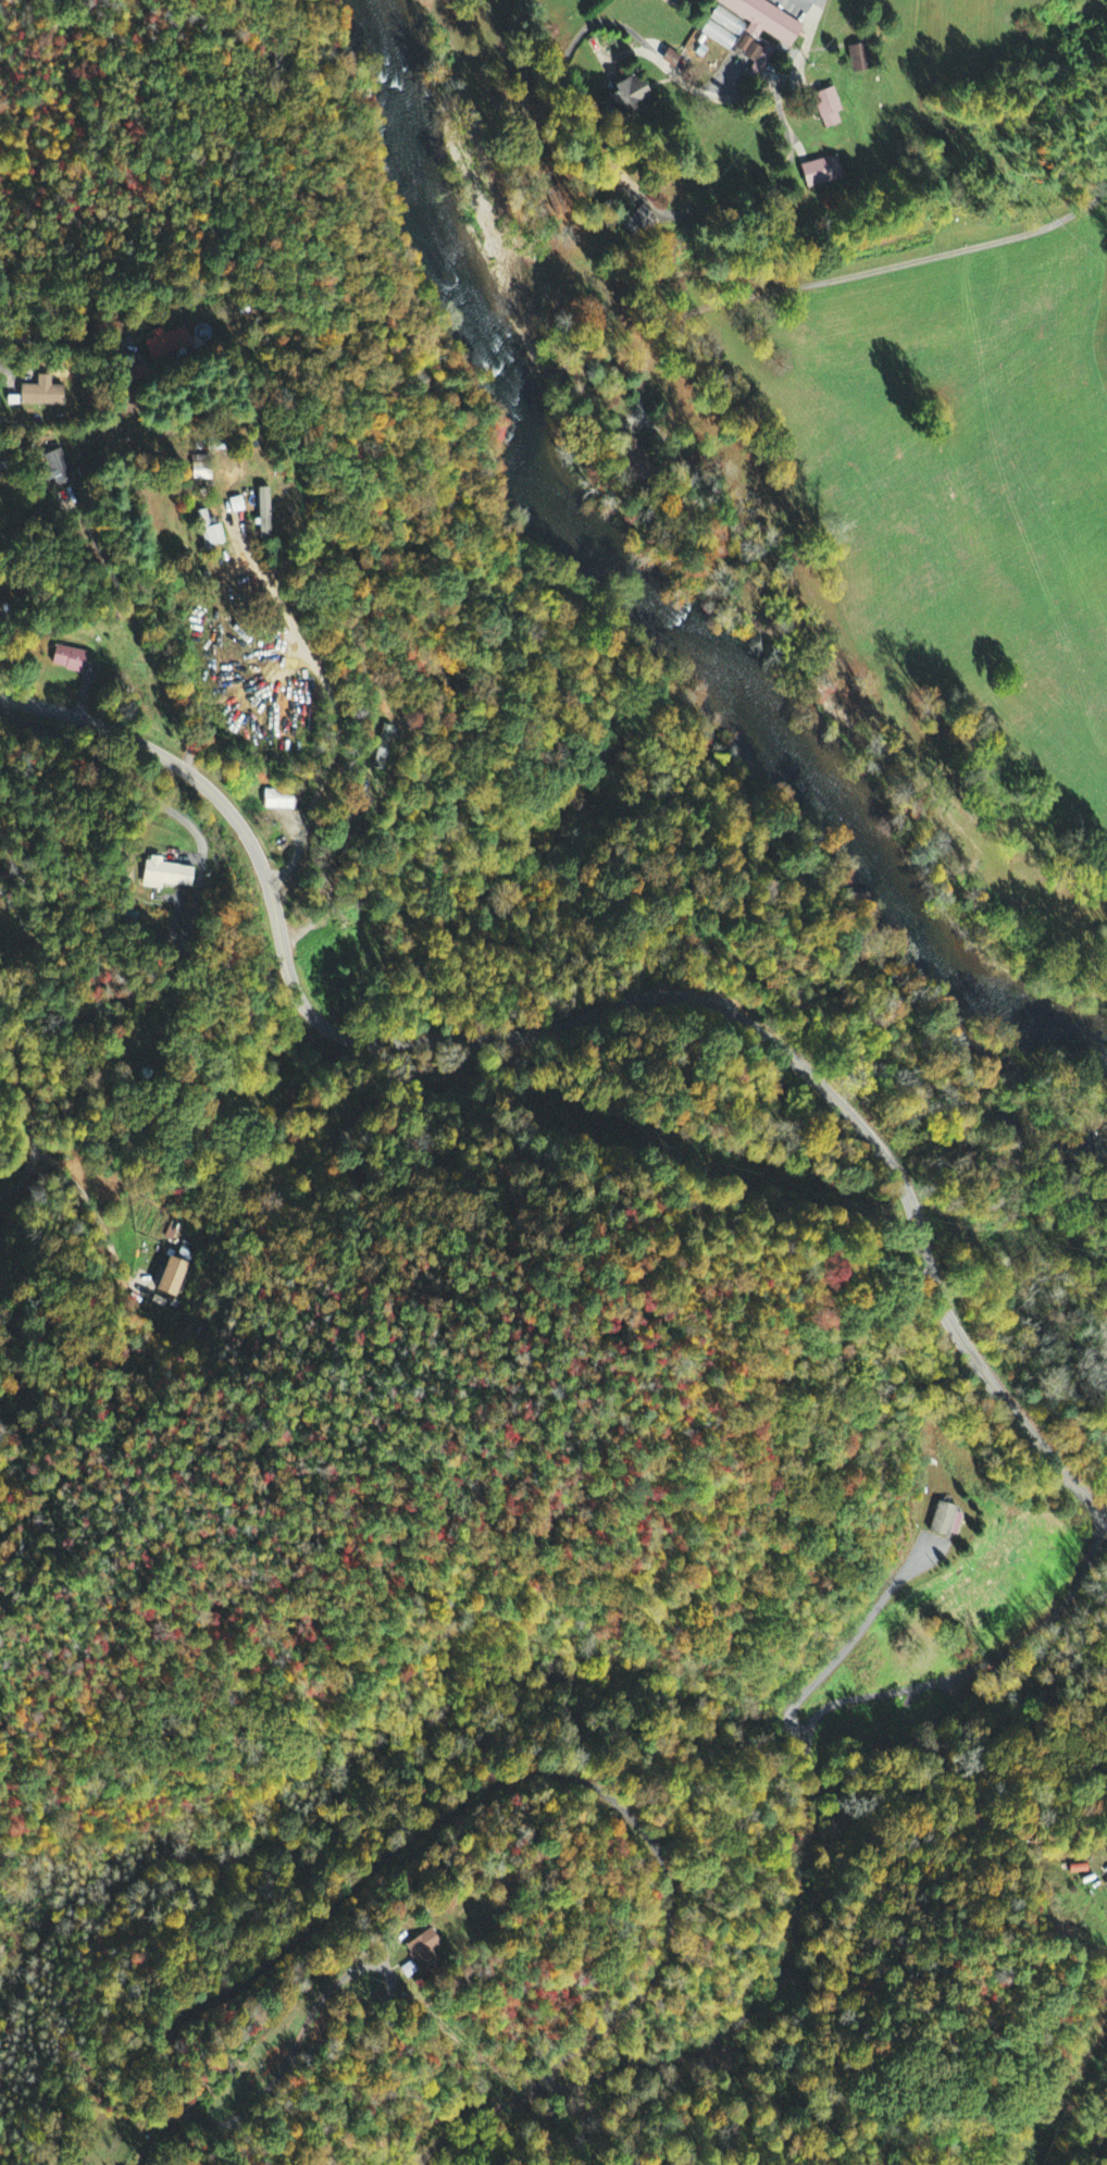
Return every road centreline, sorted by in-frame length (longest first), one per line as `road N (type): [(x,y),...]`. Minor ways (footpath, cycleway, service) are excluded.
road 1 (tertiary): [(0,697),(72,713),(150,746),(224,801),(259,856),(295,988),(326,1029),(396,1044),(520,1038),(675,997),(719,1009),(772,1040),(888,1159),(912,1201),(961,1339),(1106,1519)]

